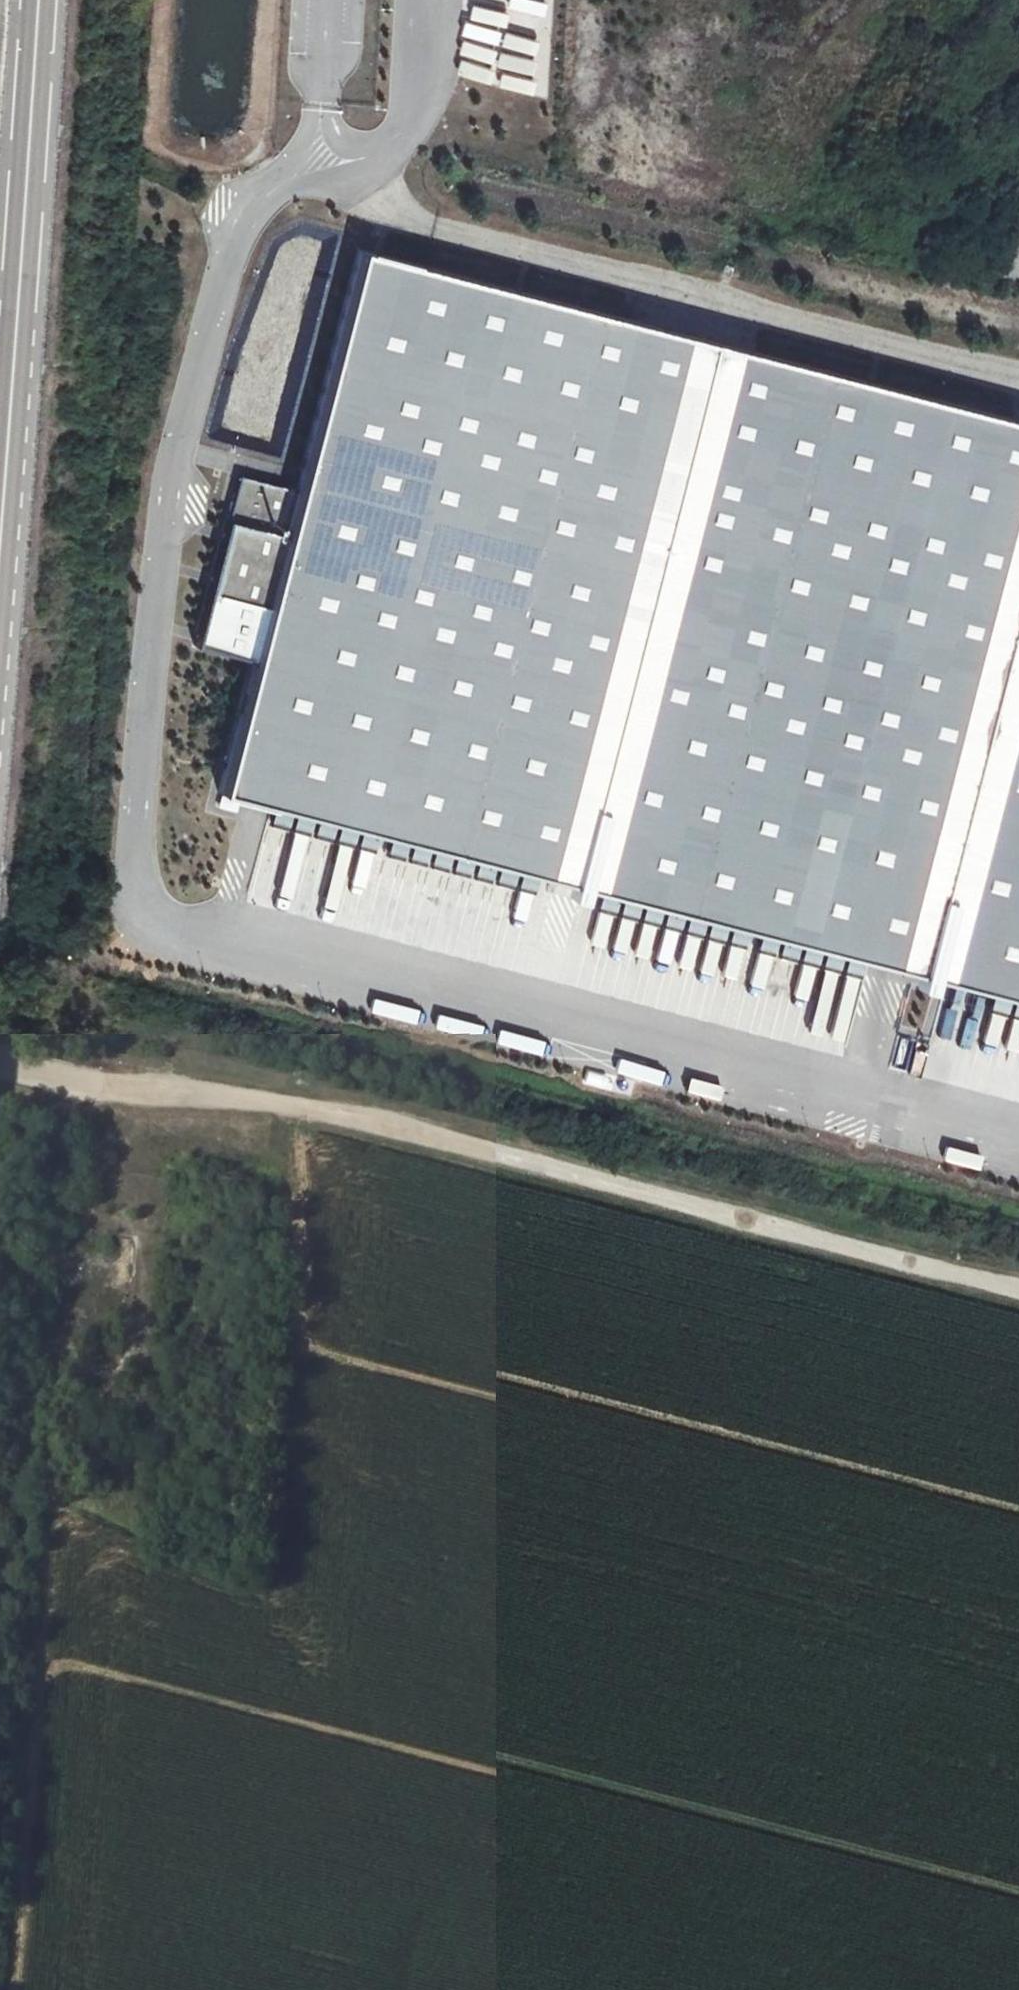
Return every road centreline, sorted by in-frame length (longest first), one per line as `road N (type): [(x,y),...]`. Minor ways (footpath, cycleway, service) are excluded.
road 1 (track): [(1018,1288),(400,1129),(270,1103),(106,1089)]
road 2 (primary): [(37,0),(0,538)]

